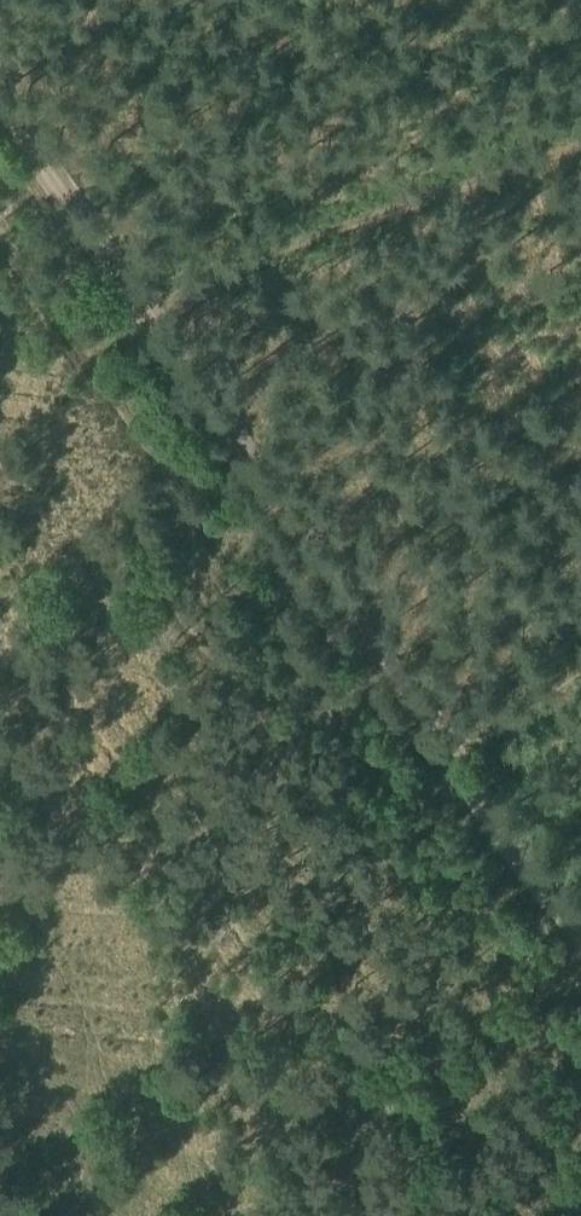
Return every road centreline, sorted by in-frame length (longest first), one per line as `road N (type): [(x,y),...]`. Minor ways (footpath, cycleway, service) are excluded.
road 1 (track): [(462,757),(153,326),(0,89)]
road 2 (track): [(580,925),(462,757)]

